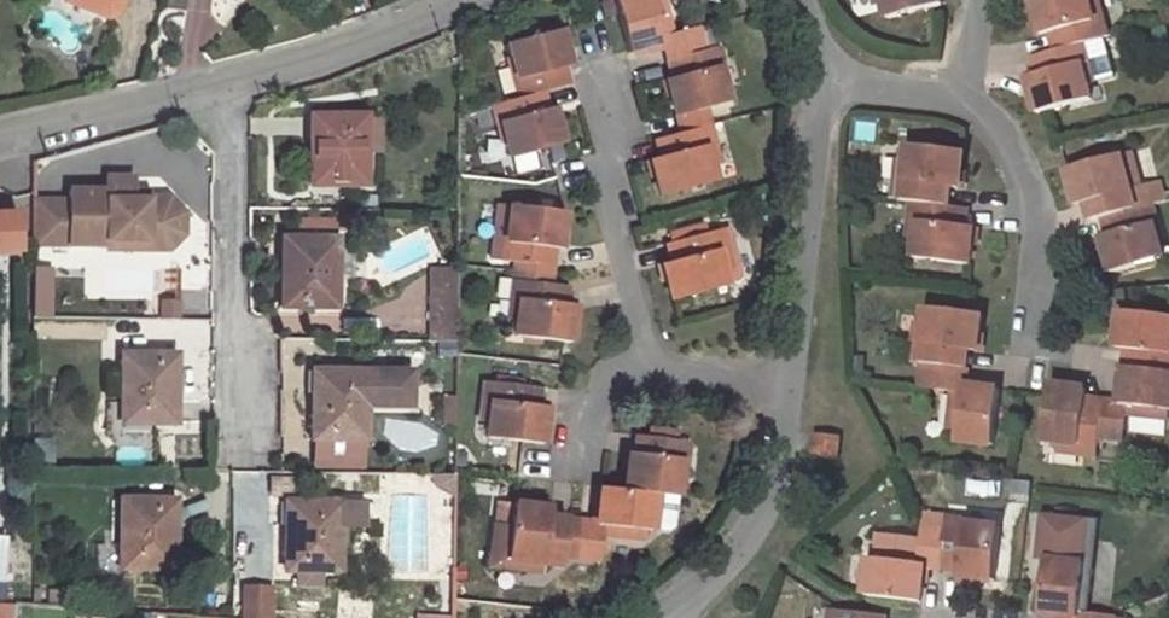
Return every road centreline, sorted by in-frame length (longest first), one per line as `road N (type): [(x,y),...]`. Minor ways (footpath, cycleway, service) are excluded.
road 1 (residential): [(799,0),(827,74),(786,386),(747,536),(666,612)]
road 2 (residential): [(237,452),(230,79)]
road 3 (residential): [(230,79),(311,57),(455,0)]
road 4 (residential): [(0,139),(230,79)]

